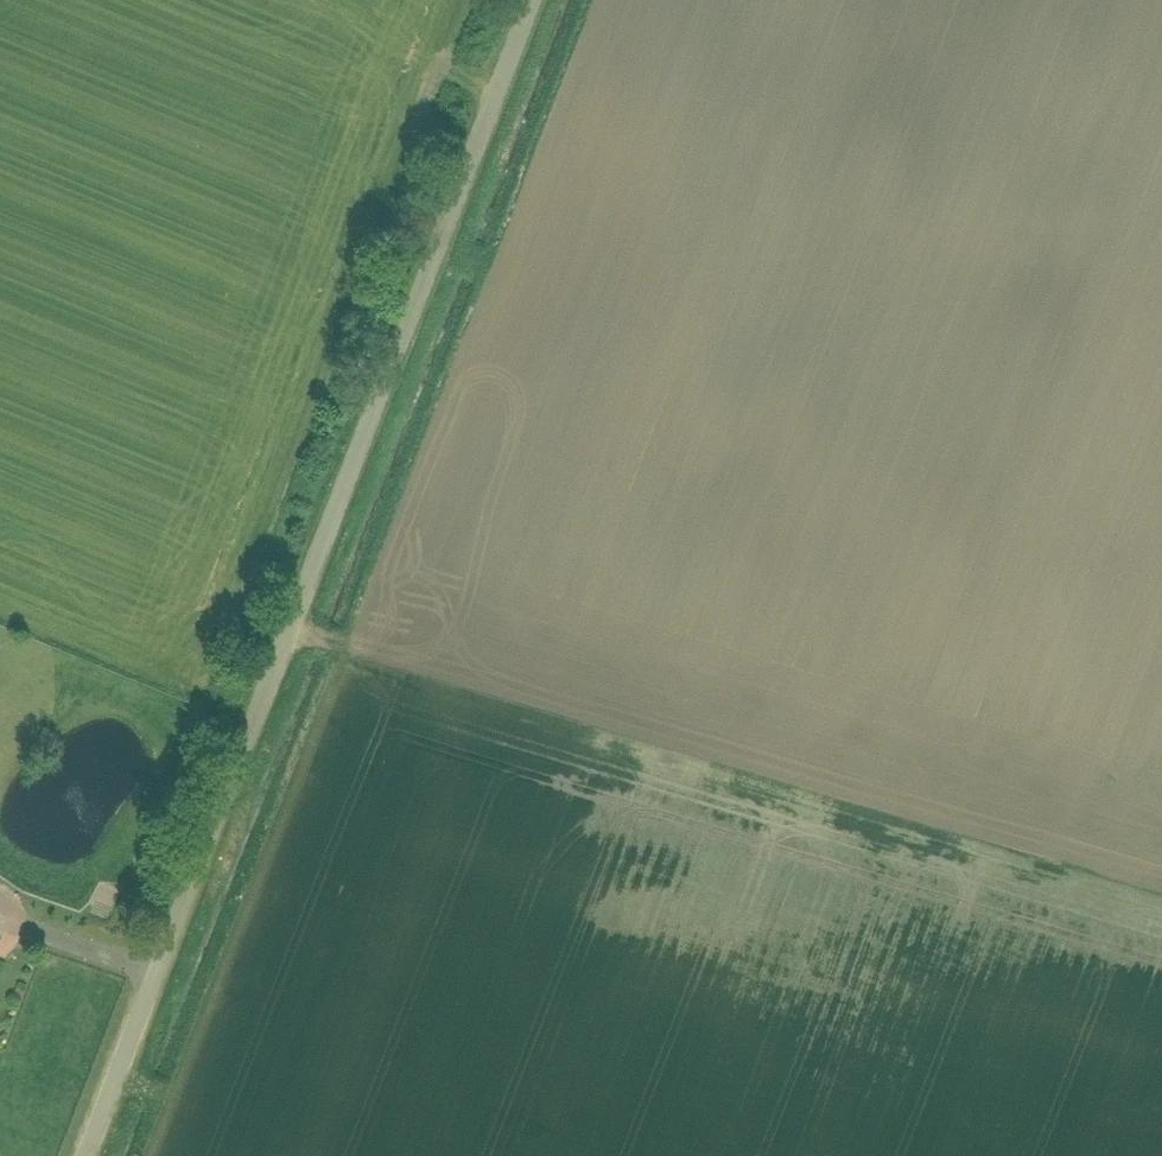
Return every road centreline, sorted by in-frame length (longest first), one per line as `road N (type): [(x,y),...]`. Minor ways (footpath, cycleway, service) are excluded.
road 1 (unclassified): [(81,1155),(537,0)]

